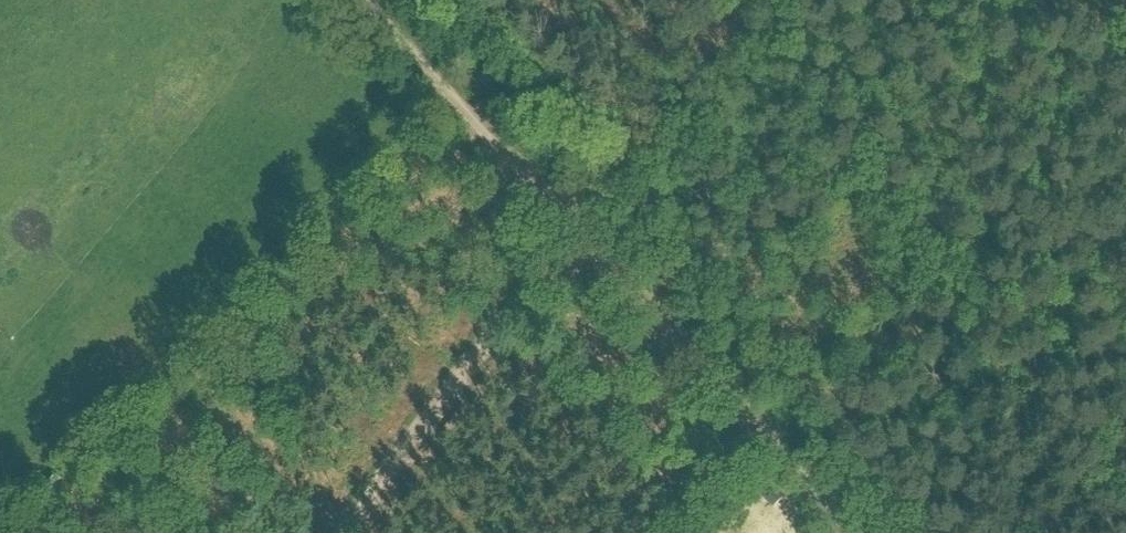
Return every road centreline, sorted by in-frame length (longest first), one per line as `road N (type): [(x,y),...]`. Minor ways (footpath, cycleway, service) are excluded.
road 1 (track): [(359,0),(853,532)]
road 2 (track): [(743,0),(343,532)]

